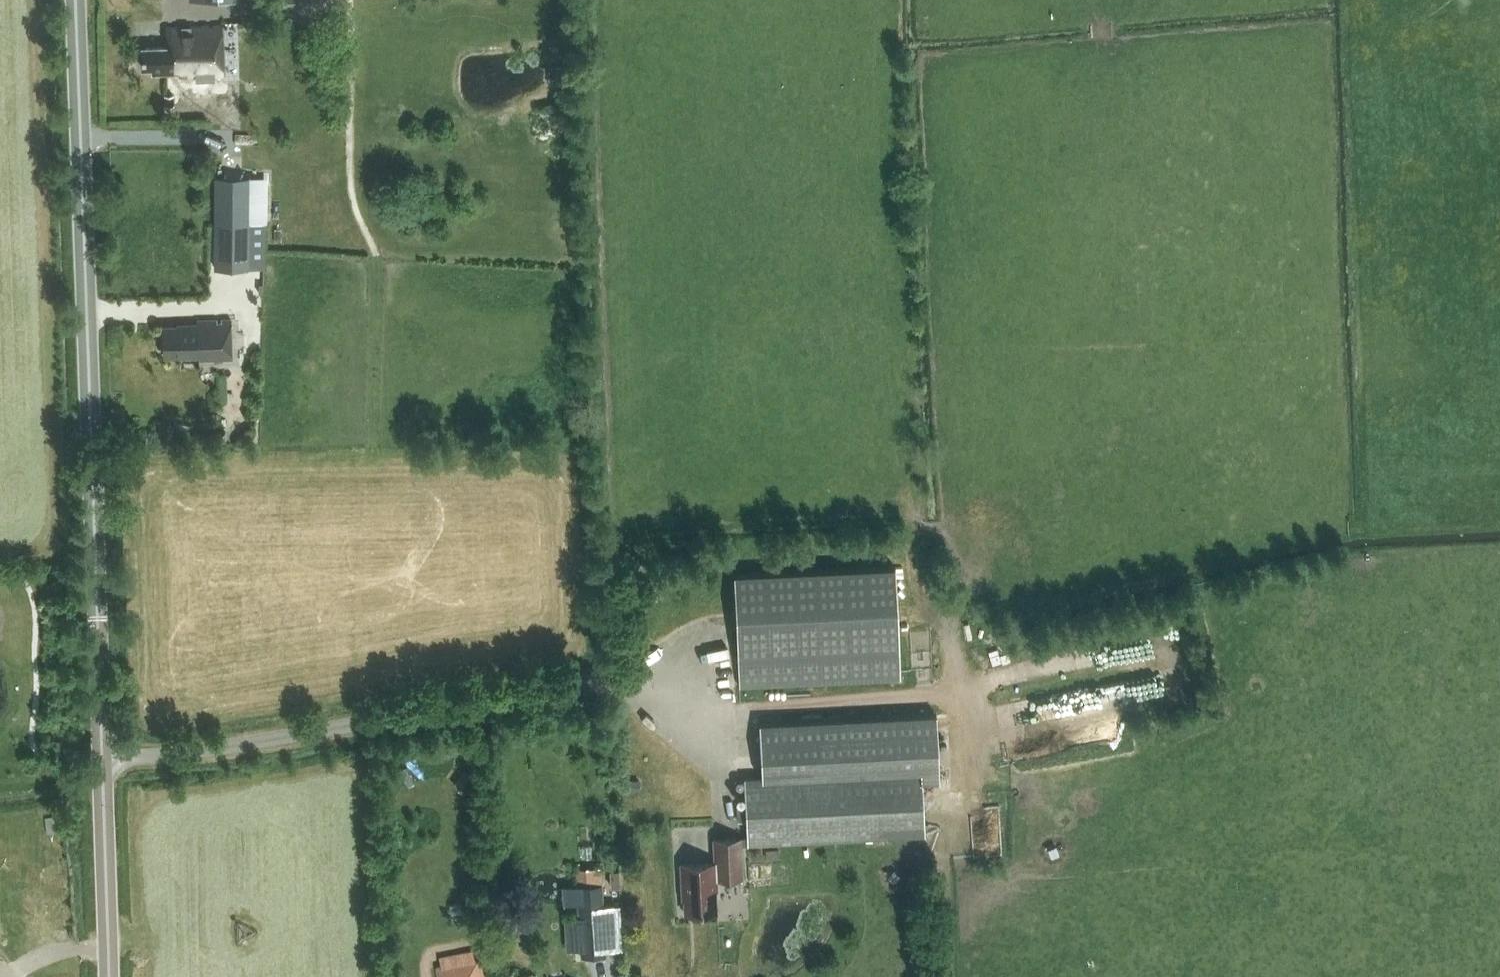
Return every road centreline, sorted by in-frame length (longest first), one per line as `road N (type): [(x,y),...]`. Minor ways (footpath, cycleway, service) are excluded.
road 1 (tertiary): [(106,976),(74,0)]

